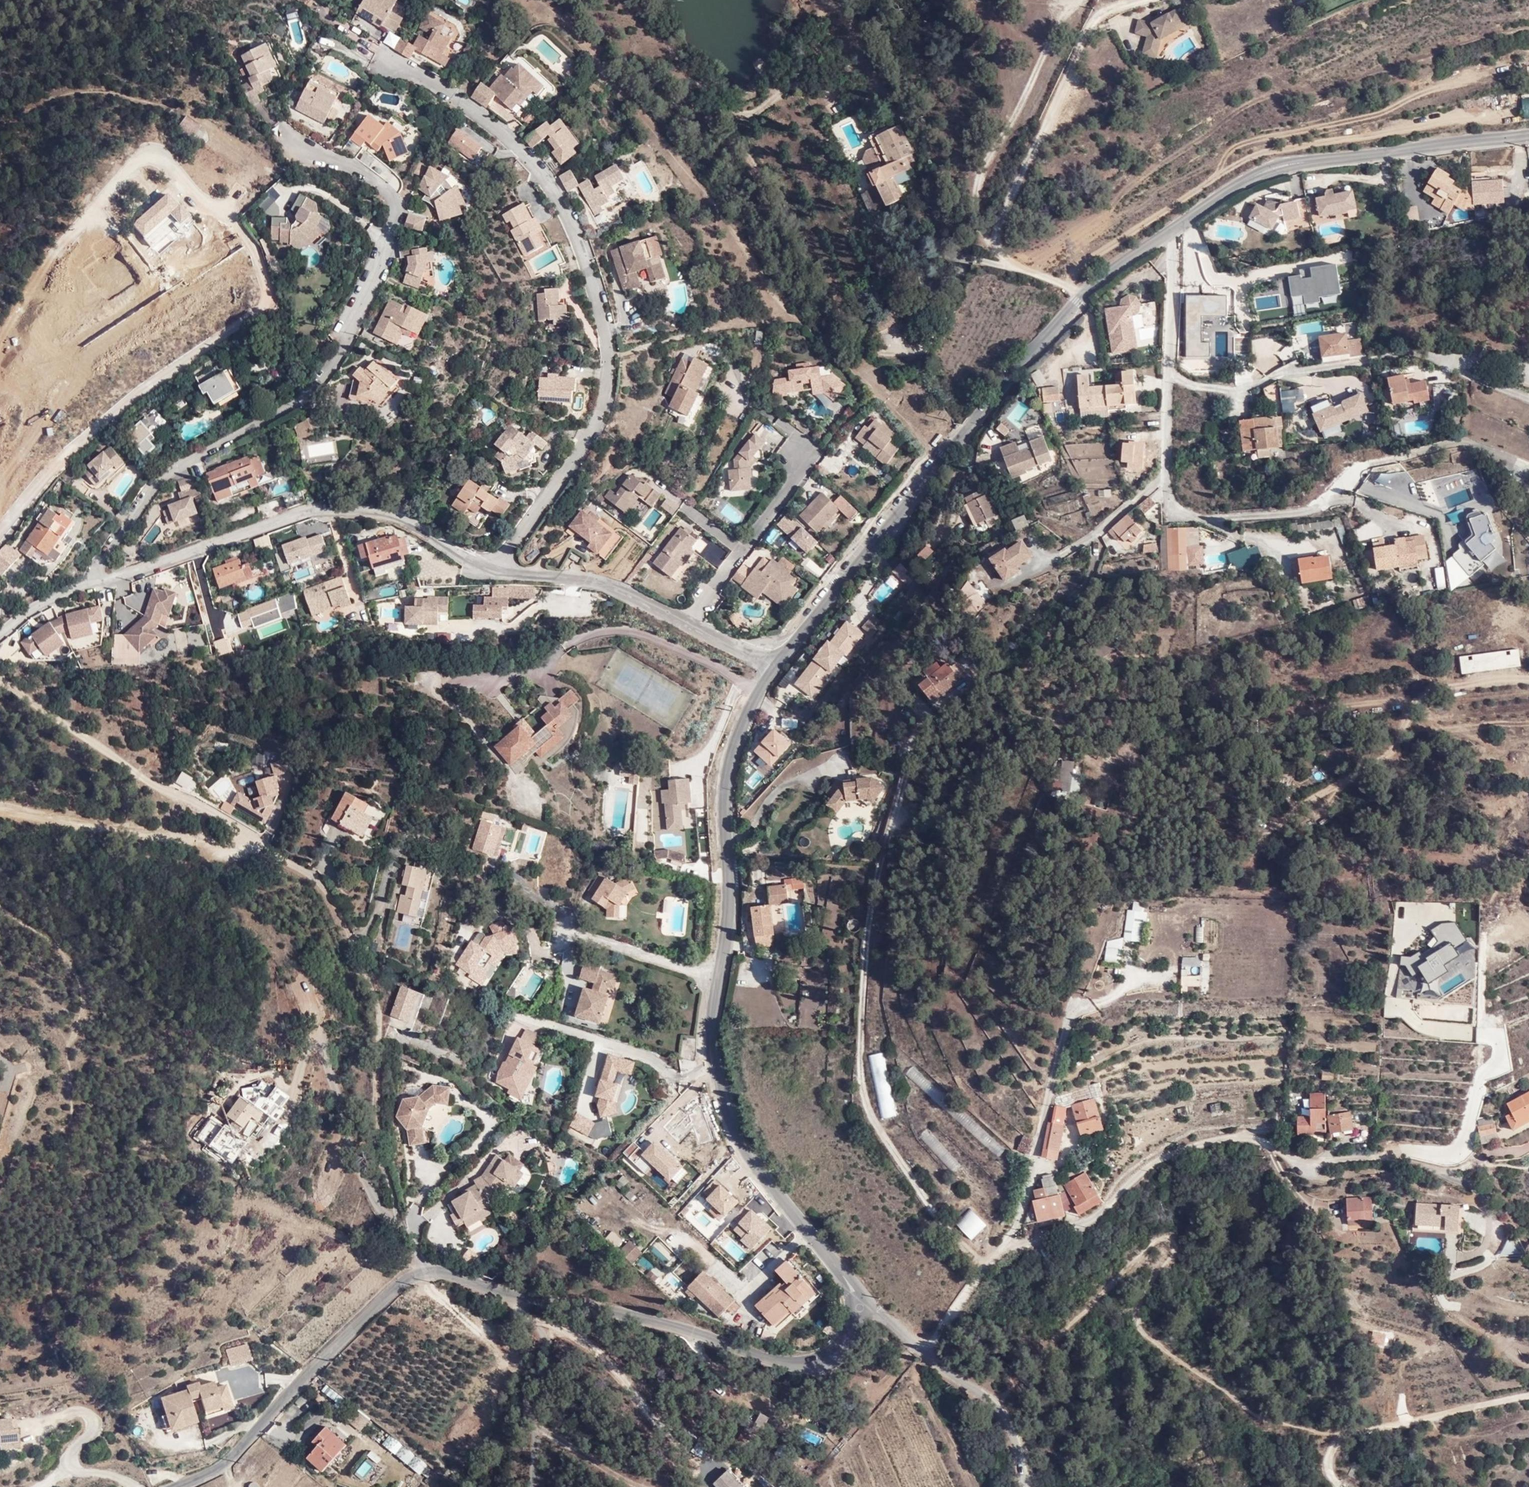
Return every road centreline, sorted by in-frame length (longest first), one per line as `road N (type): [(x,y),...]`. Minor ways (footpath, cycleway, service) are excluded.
road 1 (residential): [(1528,135),(1275,165),(1095,281),(1001,381),(777,657)]
road 2 (residential): [(397,1216),(376,1137),(381,1047),(372,992),(320,883),(227,817),(0,682)]
road 3 (residential): [(383,63),(435,86),(492,127),(552,189),(578,237),(608,344),(603,415),(495,570)]
road 4 (residential): [(97,584),(101,563),(156,481),(308,398),(341,351),(397,208),(390,190),(301,140)]
road 5 (unclassified): [(426,1271),(579,1301),(782,1361),(839,1348),(856,1317)]
road 6 (residential): [(97,584),(342,507),(398,512),(495,570)]
road 7 (residential): [(1168,373),(1237,390),(1281,371),(1430,355),(1528,397)]
road 8 (unclassified): [(178,1486),(222,1465),(405,1280),(426,1271)]
road 9 (residential): [(777,657),(728,760),(734,902),(722,973)]
road 10 (residential): [(1166,475),(1177,508),(1188,516),(1315,511),(1357,466),(1400,452)]
road 11 (residential): [(711,1070),(743,1155),(856,1297)]
road 12 (track): [(0,809),(235,847),(260,839)]
road 13 (residential): [(869,1310),(1003,1412),(1025,1486)]
road 14 (residential): [(495,570),(573,576),(695,623)]
road 15 (residential): [(695,623),(807,458)]
road 16 (residential): [(397,1216),(379,1204),(346,1135),(330,1052)]
road 17 (track): [(0,121),(88,91),(165,107)]
road 18 (residential): [(722,973),(606,940)]

